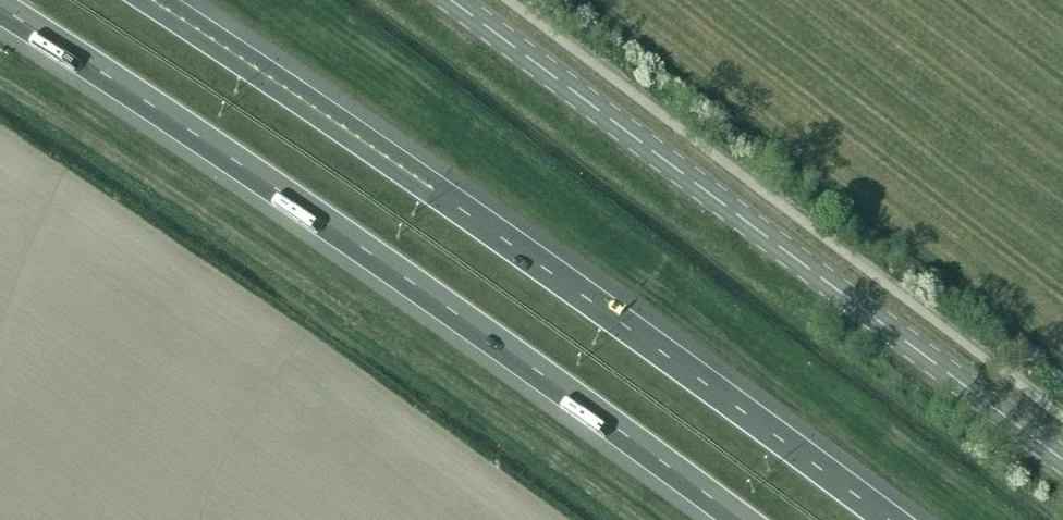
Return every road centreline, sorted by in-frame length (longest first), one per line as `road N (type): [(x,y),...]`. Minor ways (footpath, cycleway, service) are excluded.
road 1 (motorway): [(884,519),(611,313),(152,0)]
road 2 (motorway): [(0,9),(540,374),(737,519)]
road 3 (tertiary): [(1062,460),(446,0)]

